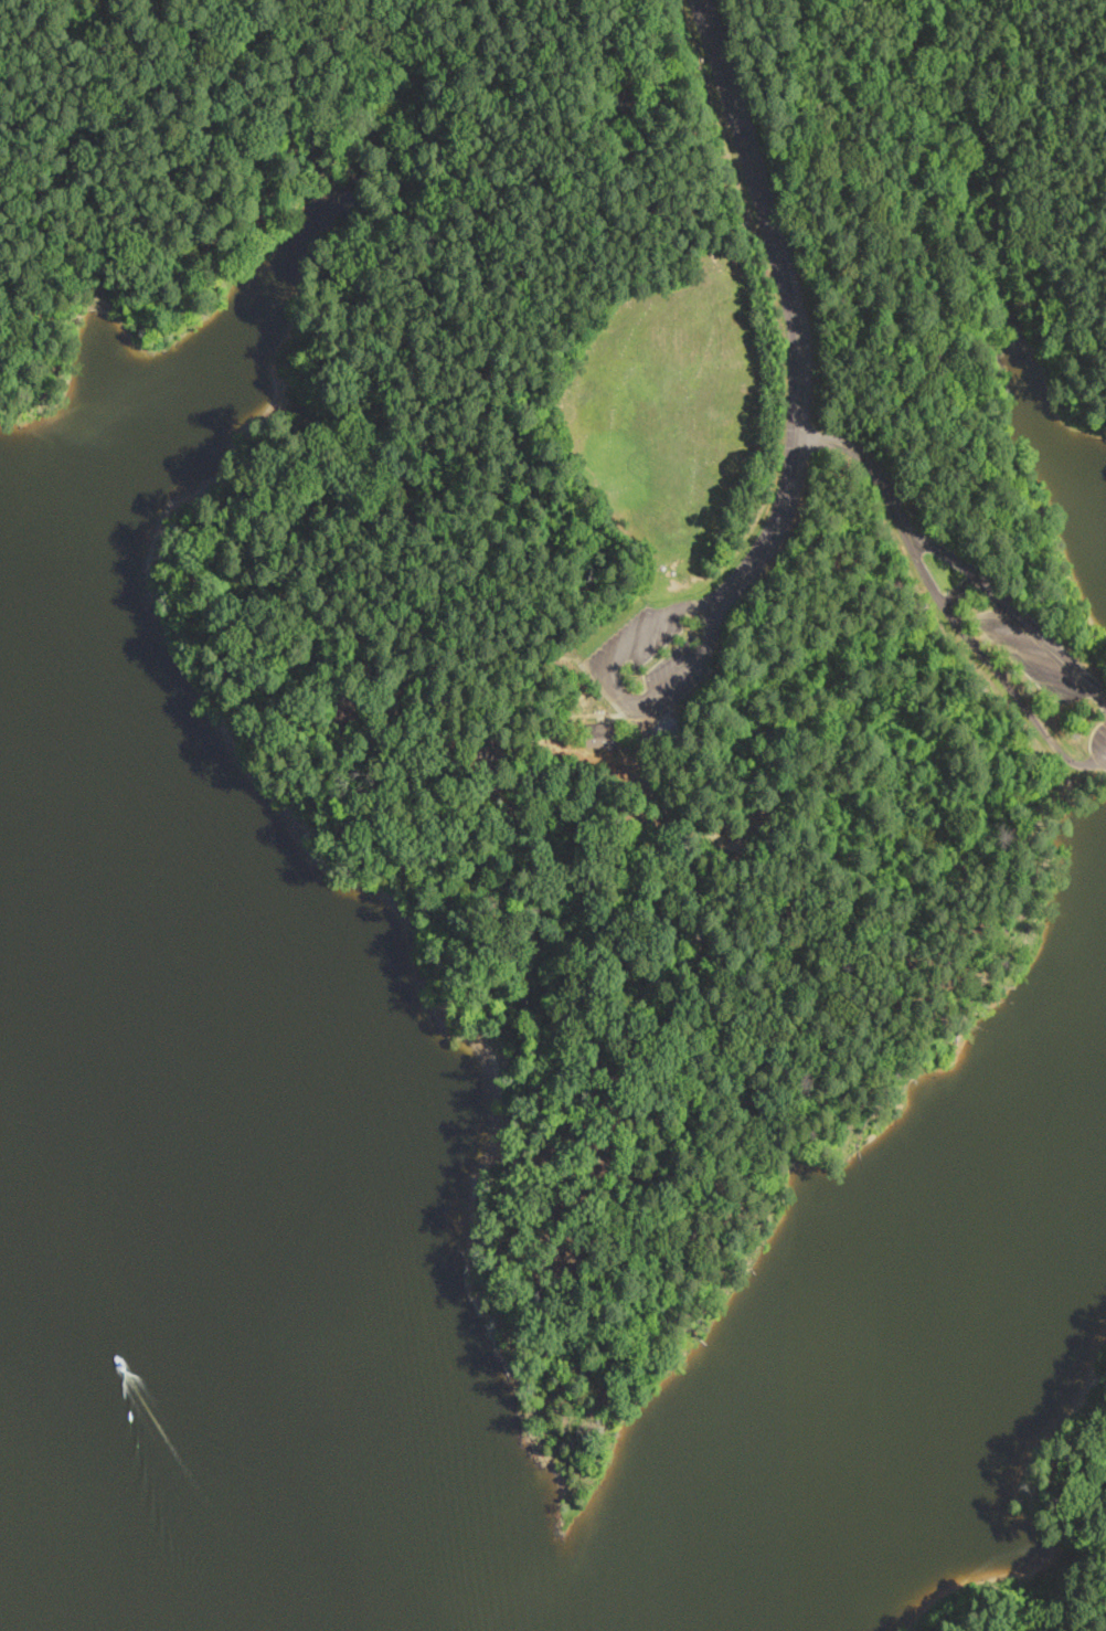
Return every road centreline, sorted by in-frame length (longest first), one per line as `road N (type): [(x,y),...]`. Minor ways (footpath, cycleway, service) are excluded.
road 1 (residential): [(691,0),(785,271),(799,362),(800,430),(787,495),(746,571),(702,616)]
road 2 (residential): [(1105,753),(1076,765),(944,605),(914,554),(921,546),(970,565),(1105,704)]
road 3 (residential): [(921,546),(865,453),(800,430)]

